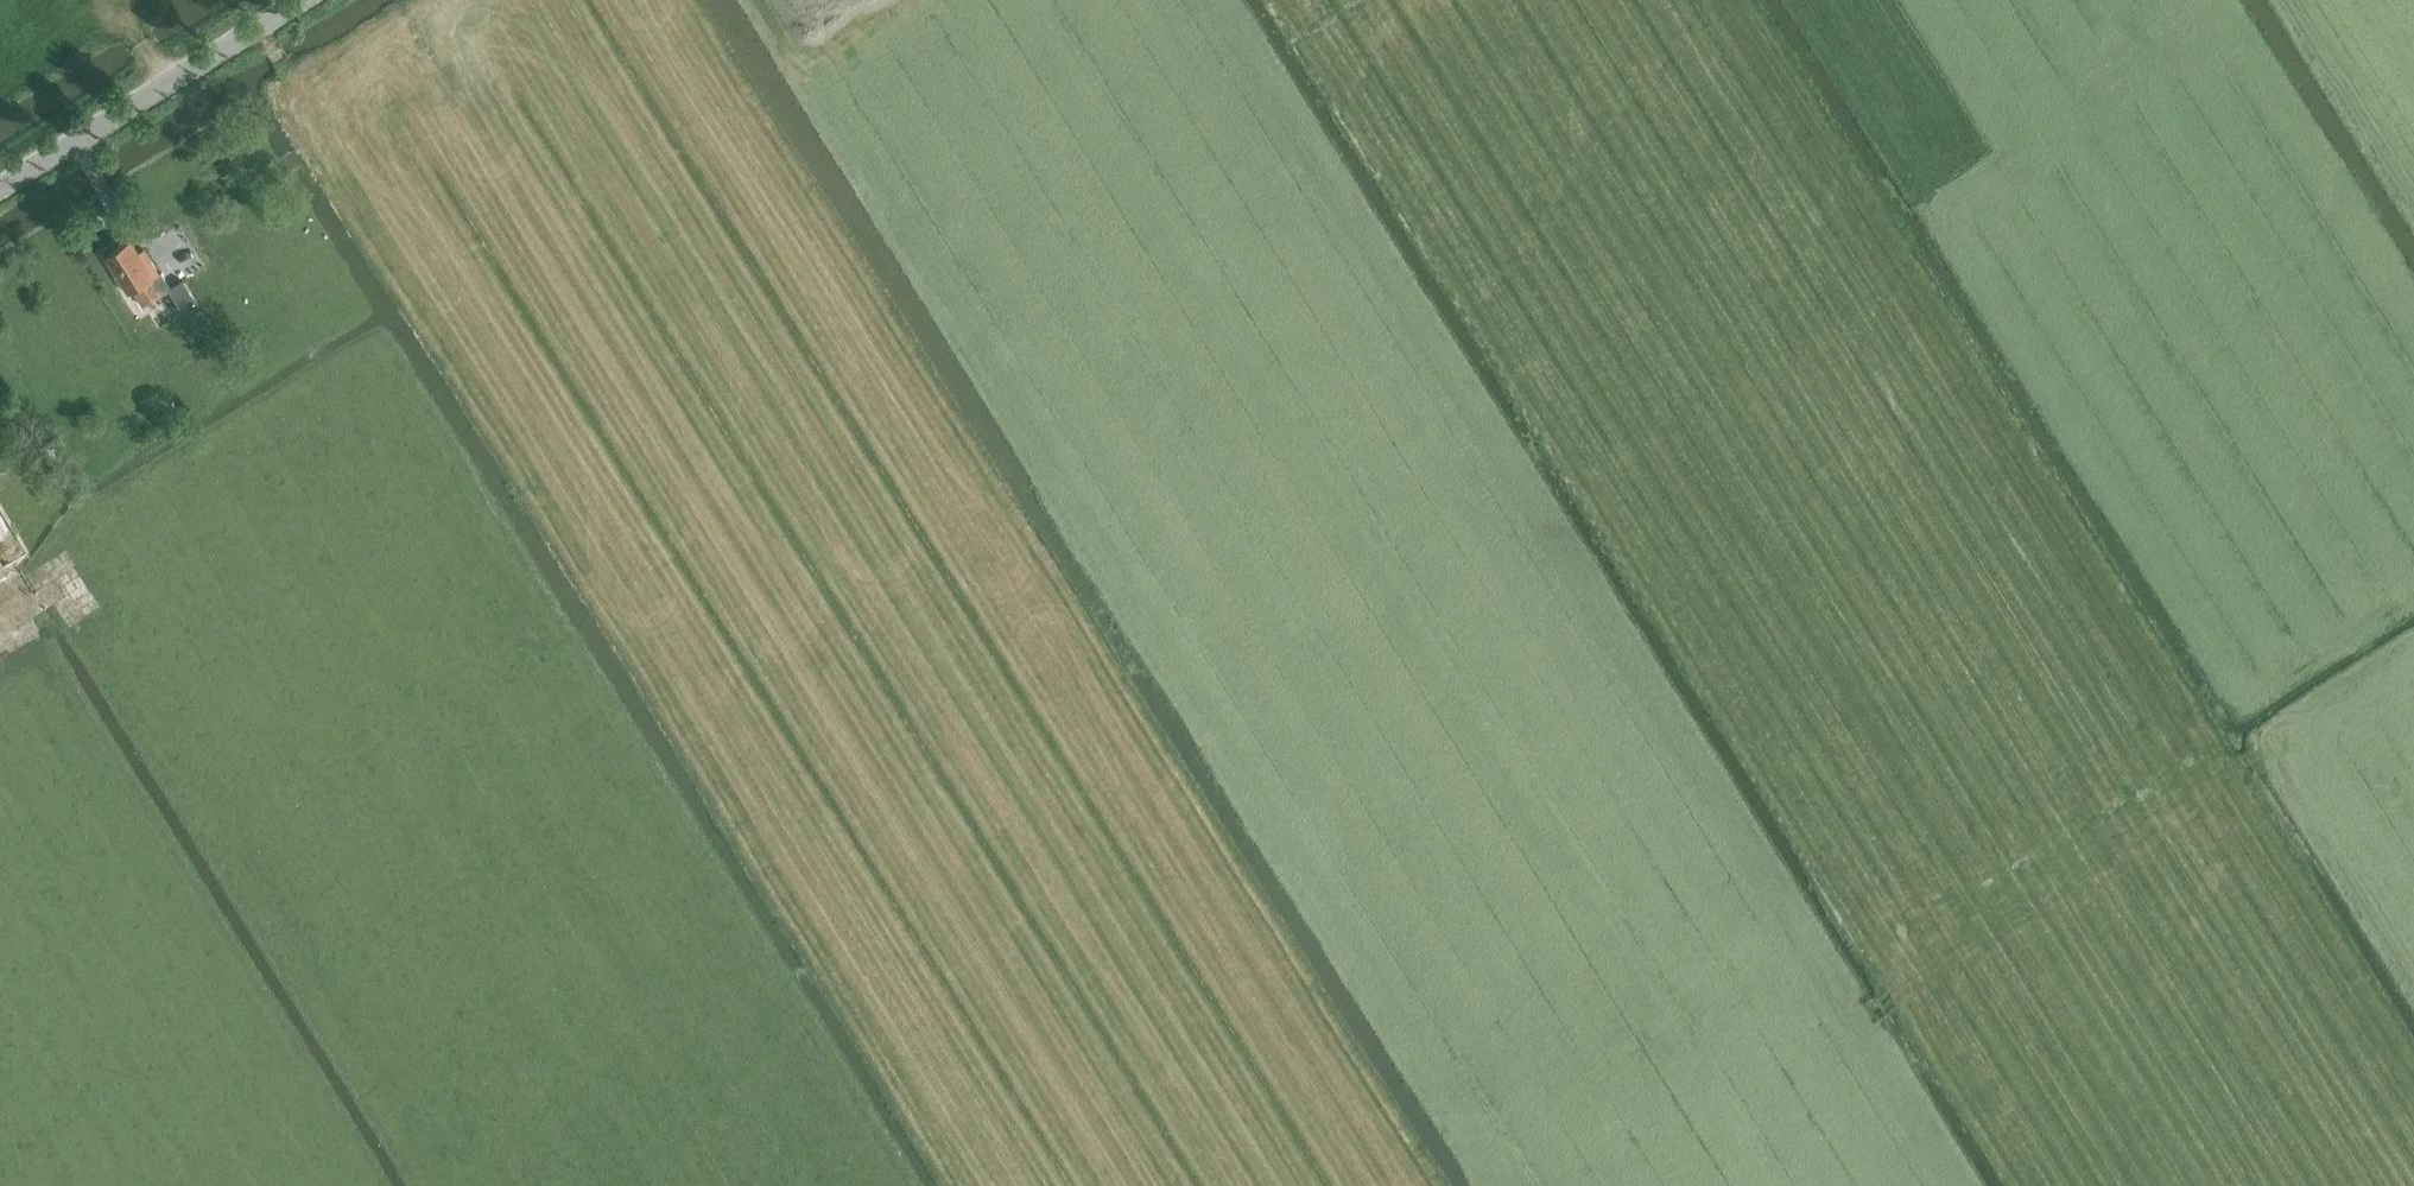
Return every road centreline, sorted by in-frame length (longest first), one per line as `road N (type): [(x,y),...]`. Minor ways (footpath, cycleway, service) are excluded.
road 1 (unclassified): [(0,185),(302,0)]

